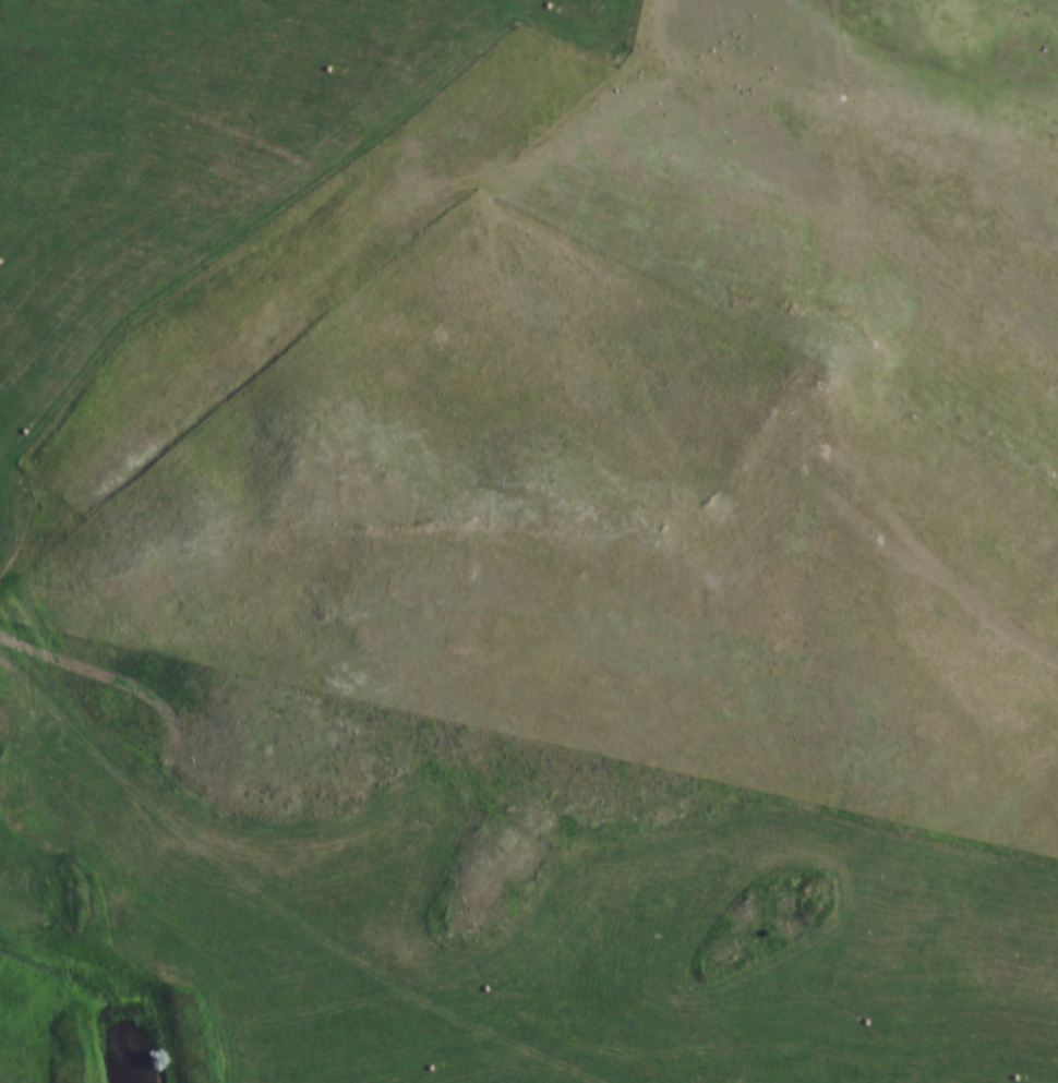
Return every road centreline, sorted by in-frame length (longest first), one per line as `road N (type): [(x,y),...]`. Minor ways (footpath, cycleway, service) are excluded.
road 1 (track): [(0,140),(187,129),(1057,139)]

